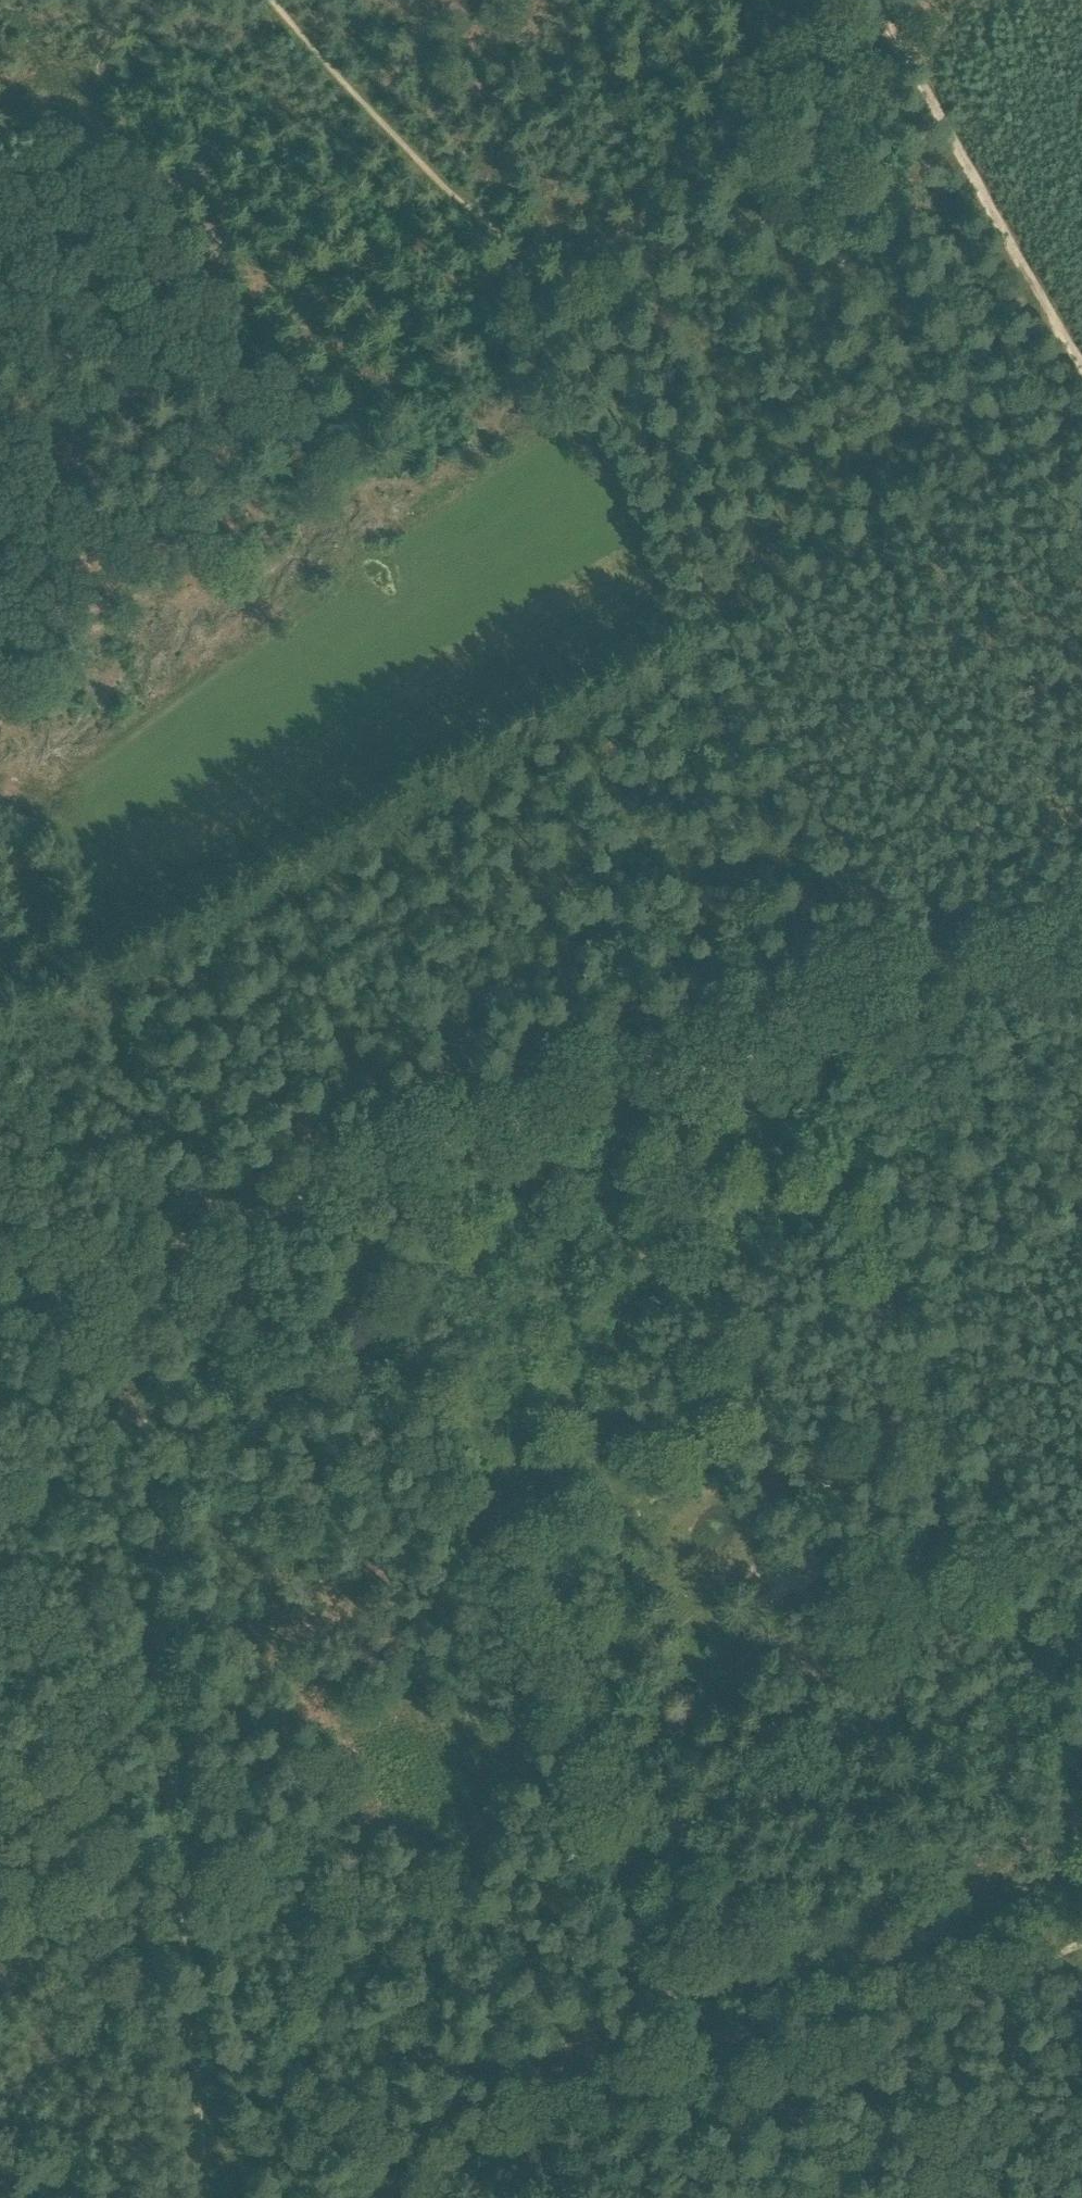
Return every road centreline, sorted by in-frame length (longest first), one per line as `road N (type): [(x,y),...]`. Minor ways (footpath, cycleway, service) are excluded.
road 1 (track): [(206,2197),(139,1255),(101,1033),(75,942),(69,853)]
road 2 (track): [(1081,939),(0,1302)]
road 3 (track): [(1081,1932),(691,2049),(512,2131),(413,2197)]
road 4 (track): [(691,2049),(645,1917),(784,1827),(815,1765),(814,1711),(754,1663)]
road 5 (track): [(879,0),(1081,370)]
road 6 (track): [(840,0),(791,39),(625,231),(553,282)]

